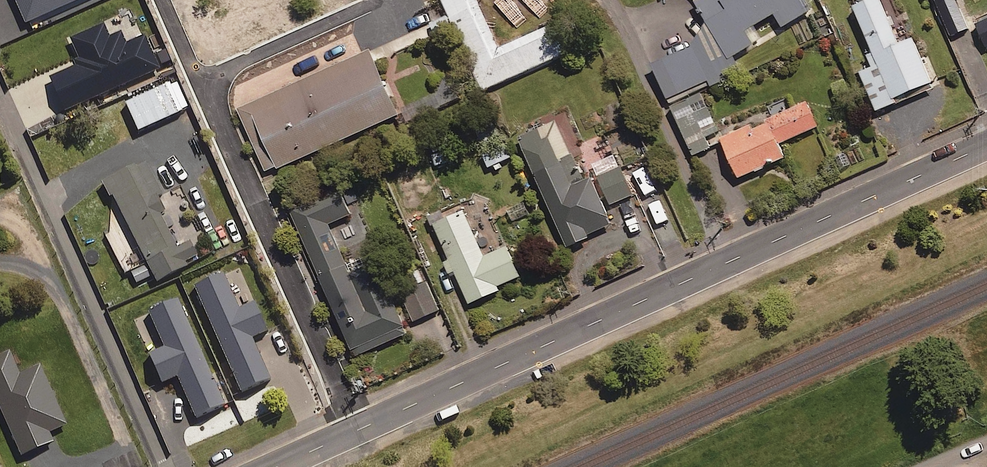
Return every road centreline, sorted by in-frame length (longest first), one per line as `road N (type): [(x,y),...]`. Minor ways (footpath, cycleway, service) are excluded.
road 1 (tertiary): [(360,428),(986,146)]
road 2 (residential): [(360,428),(162,0)]

